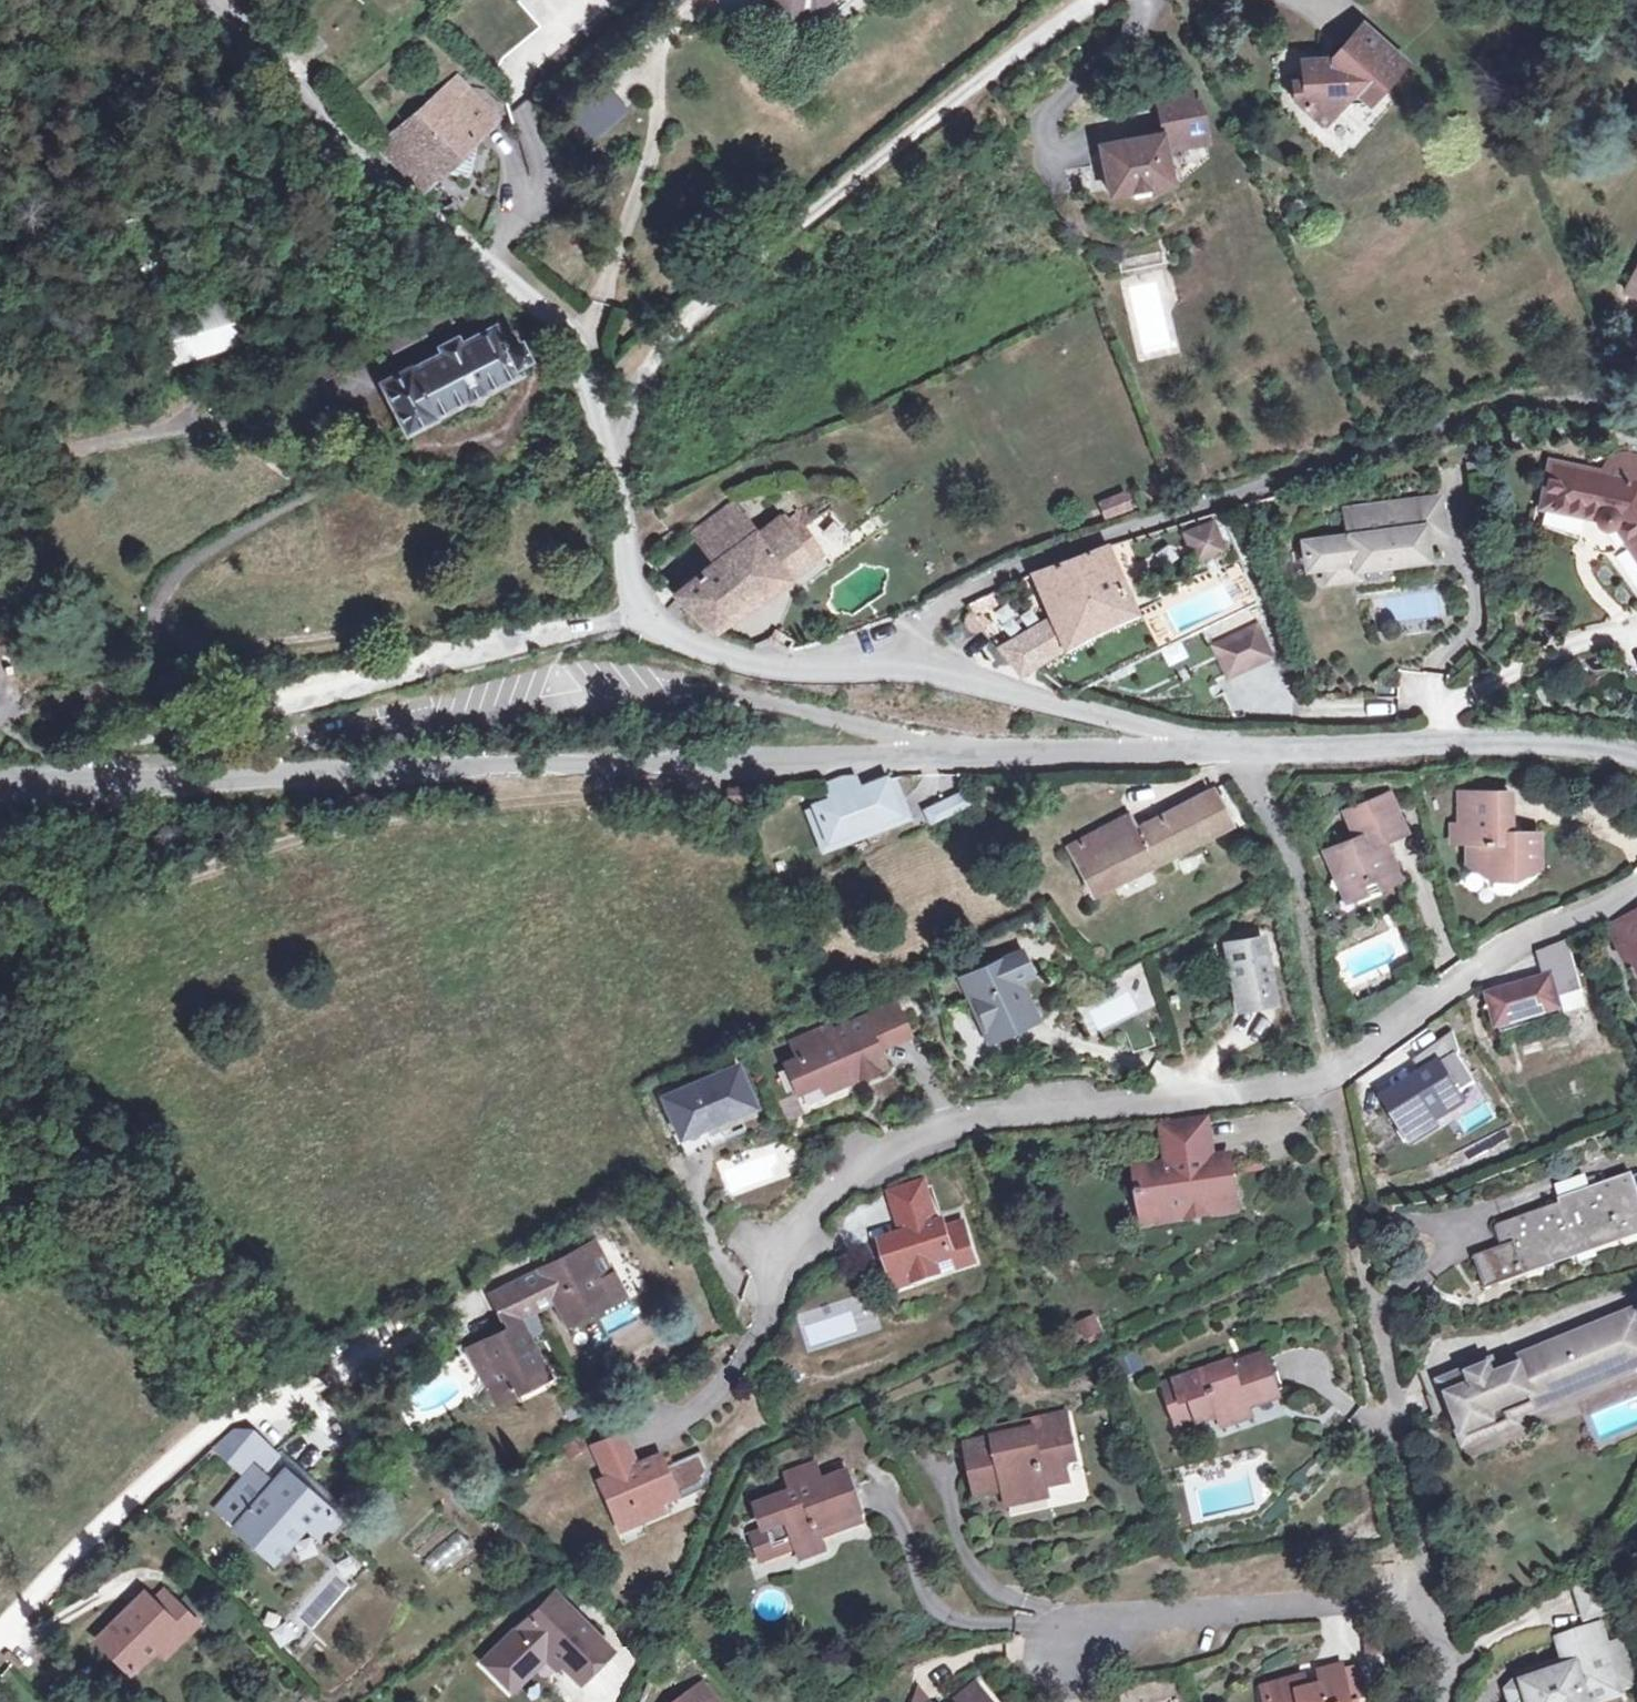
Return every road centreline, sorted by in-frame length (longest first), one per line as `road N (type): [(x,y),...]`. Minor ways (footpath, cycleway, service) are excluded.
road 1 (tertiary): [(94,775),(1241,755)]
road 2 (unclassified): [(896,665),(967,591),(1239,488),(1508,401),(1548,395),(1636,409)]
road 3 (track): [(0,940),(204,863),(384,817),(649,787),(730,763)]
road 4 (residential): [(602,451),(637,380),(701,311),(984,79),(1094,0)]
road 5 (residential): [(1328,1070),(1194,1094),(1011,1108),(911,1141),(806,1217),(774,1307)]
road 6 (unclassified): [(94,775),(180,730),(631,622)]
road 7 (tertiary): [(1241,755),(1492,750),(1603,752),(1636,761)]
road 8 (residential): [(602,451),(574,357),(552,324),(383,170)]
road 9 (residential): [(1636,882),(1467,973),(1328,1070)]
road 10 (residential): [(896,665),(1241,755)]
road 11 (residential): [(1064,1640),(1411,1592)]
road 12 (residential): [(1328,1070),(1290,863),(1241,755)]
road 13 (unclassified): [(631,622),(665,643),(743,670),(833,676),(896,665)]
road 14 (track): [(221,0),(383,170)]
road 15 (unclassified): [(1411,1592),(1421,1538),(1385,1367)]
road 16 (track): [(1361,1243),(1328,1070)]
road 17 (residential): [(631,622),(602,451)]
road 18 (track): [(1385,1367),(1361,1243)]
road 19 (unclassified): [(1445,1701),(1450,1655),(1411,1592)]

